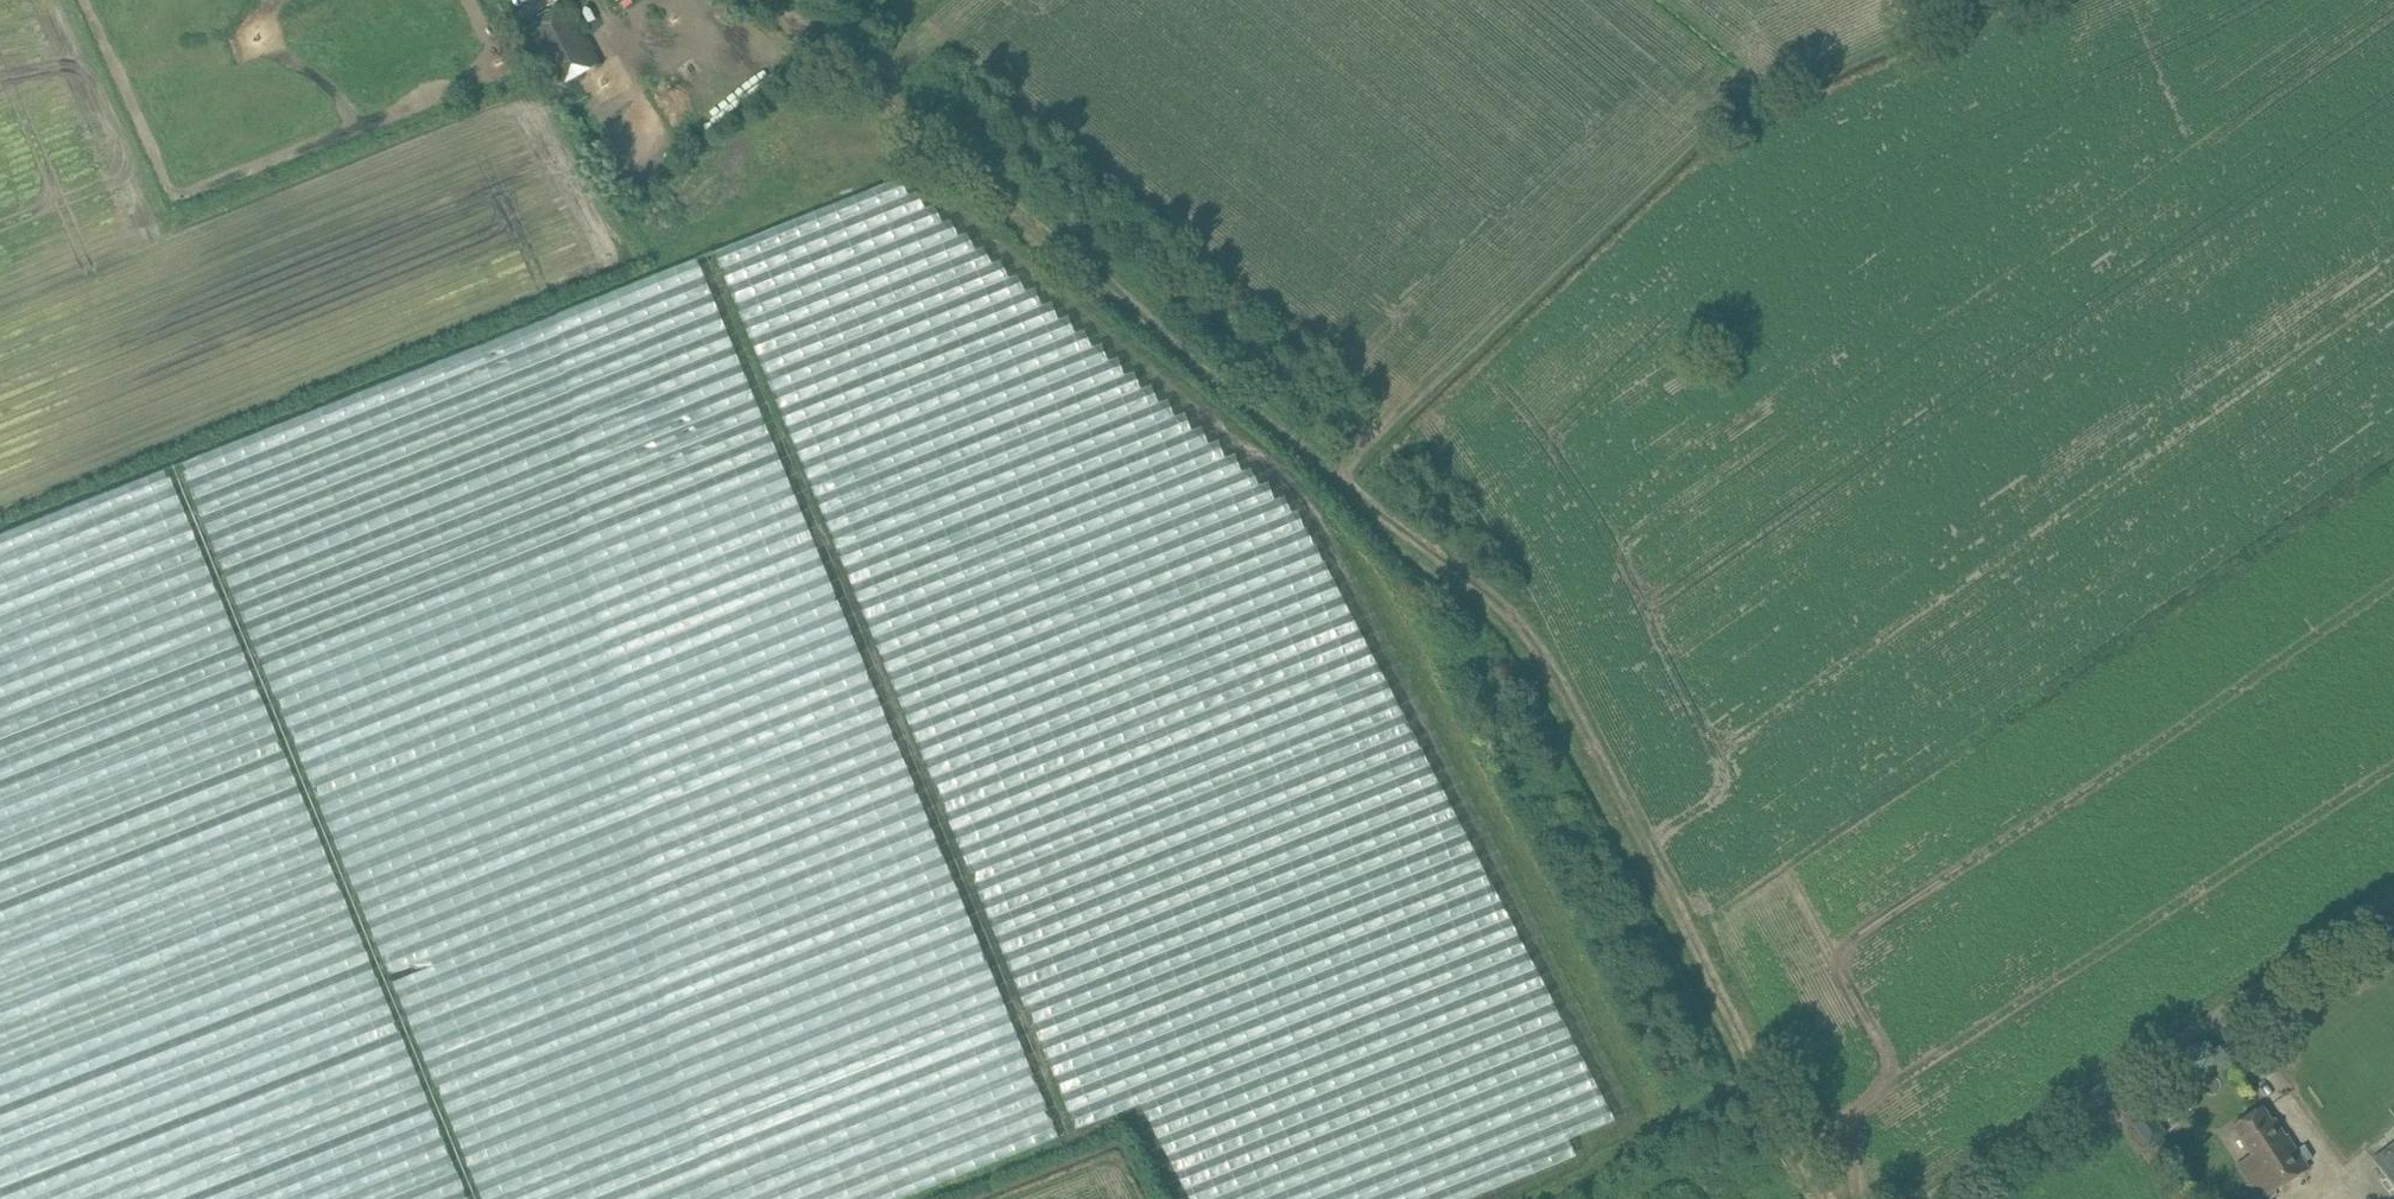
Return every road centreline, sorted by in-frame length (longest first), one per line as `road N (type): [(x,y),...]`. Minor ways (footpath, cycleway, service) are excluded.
road 1 (unclassified): [(1930,1198),(2393,902)]

